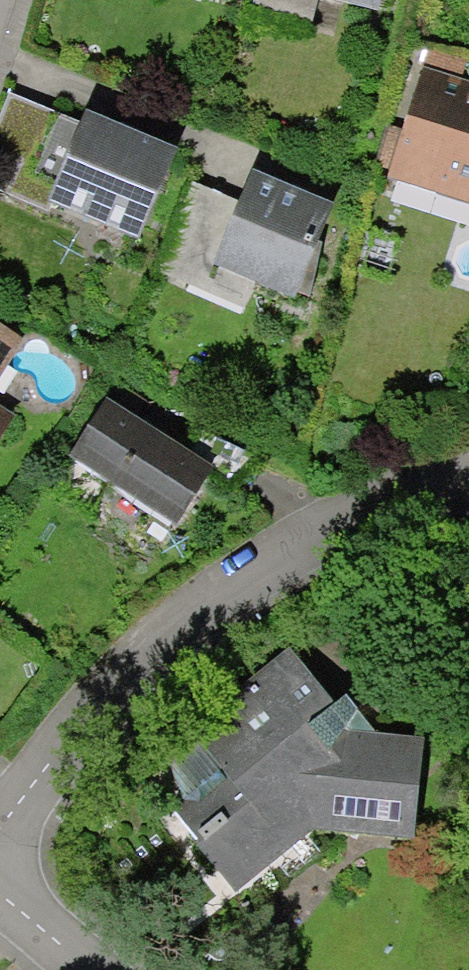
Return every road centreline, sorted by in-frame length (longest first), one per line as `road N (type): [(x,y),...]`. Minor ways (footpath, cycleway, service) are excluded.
road 1 (residential): [(0,806),(168,641),(326,527),(468,473)]
road 2 (residential): [(97,969),(0,889)]

